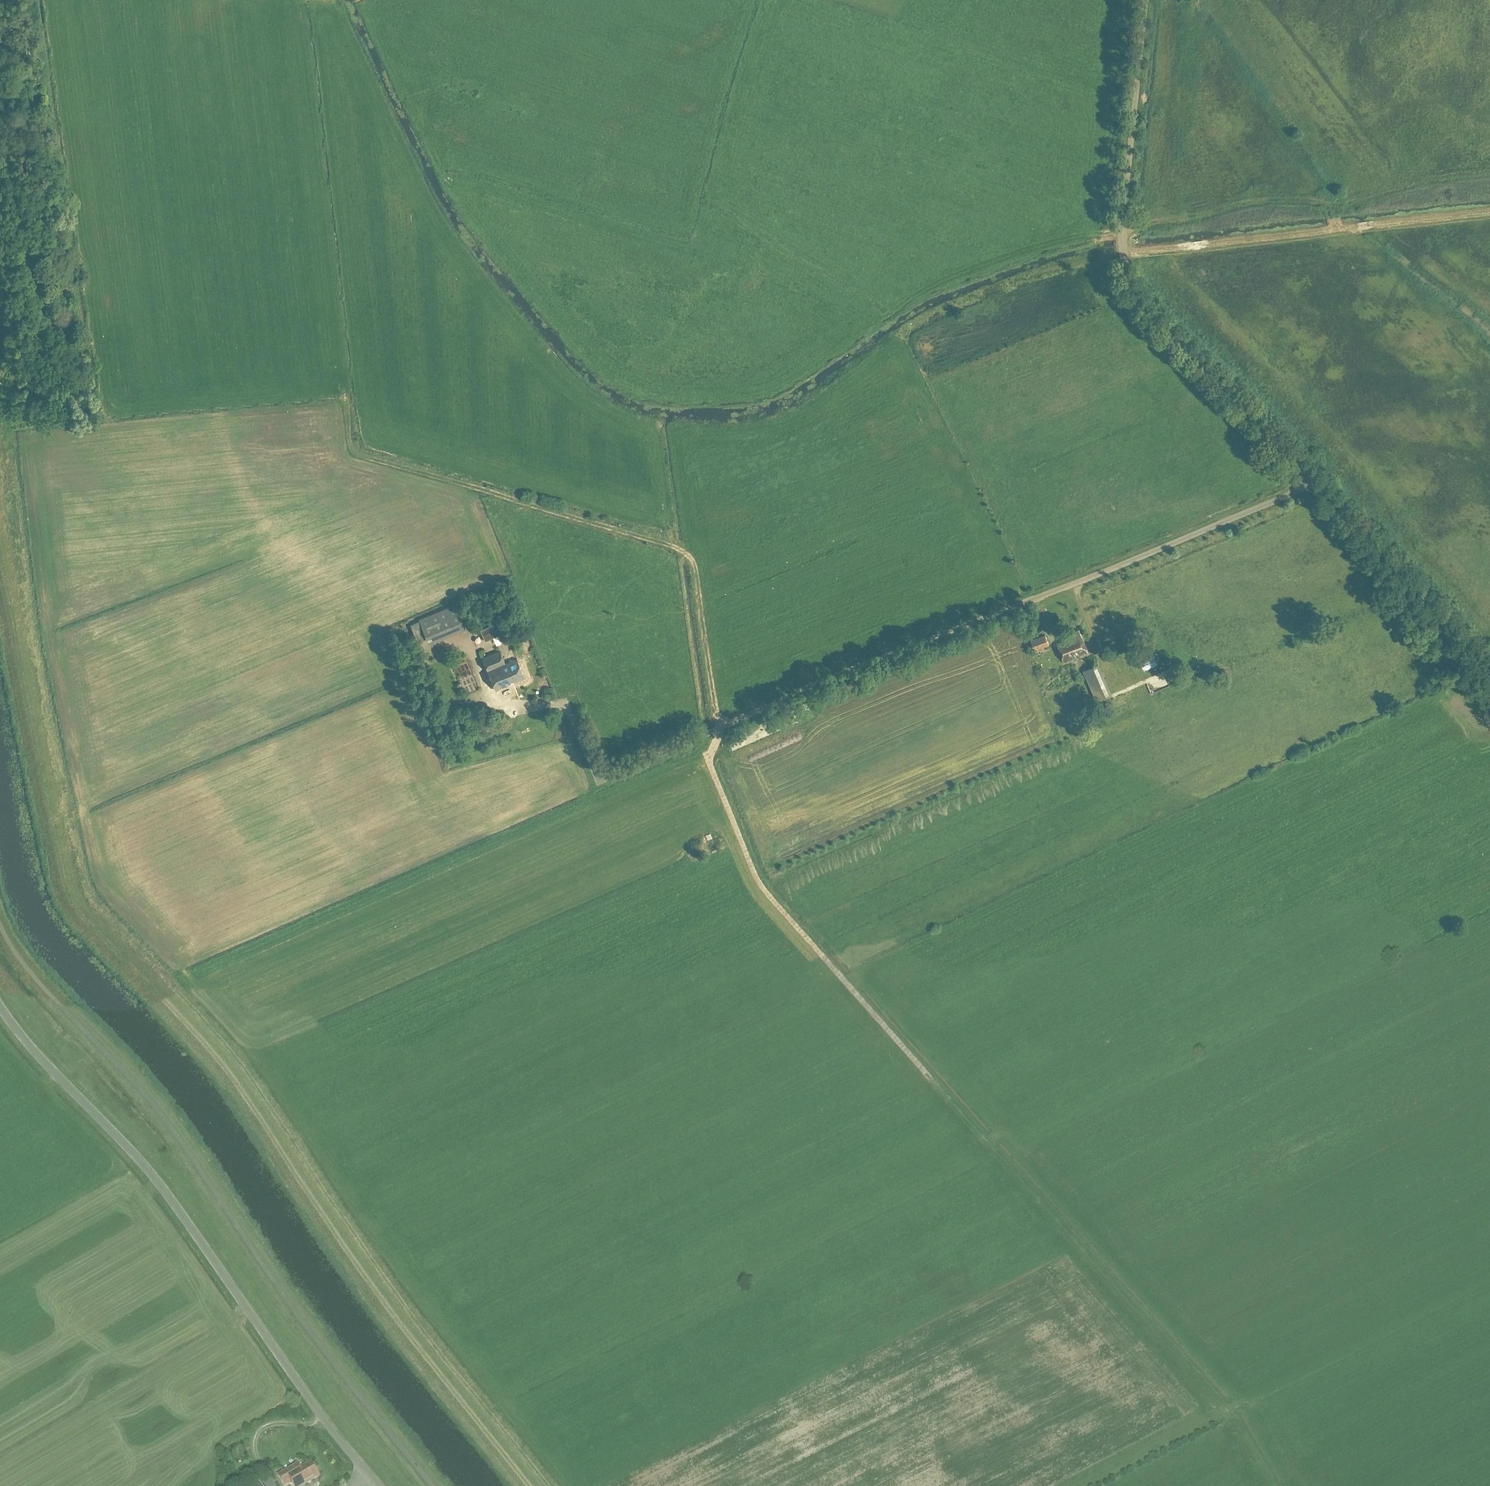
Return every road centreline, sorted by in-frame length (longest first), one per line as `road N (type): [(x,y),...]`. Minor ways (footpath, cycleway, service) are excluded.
road 1 (track): [(529,1485),(403,1330),(254,1107),(68,896),(0,571)]
road 2 (unclassified): [(1489,656),(1132,283),(1122,241),(1145,0)]
road 3 (unclassified): [(376,1485),(154,1175),(0,1005)]
road 4 (track): [(998,1153),(760,884),(709,758),(718,728)]
road 5 (track): [(347,388),(355,452),(674,547)]
road 6 (track): [(674,547),(696,570),(718,728)]

